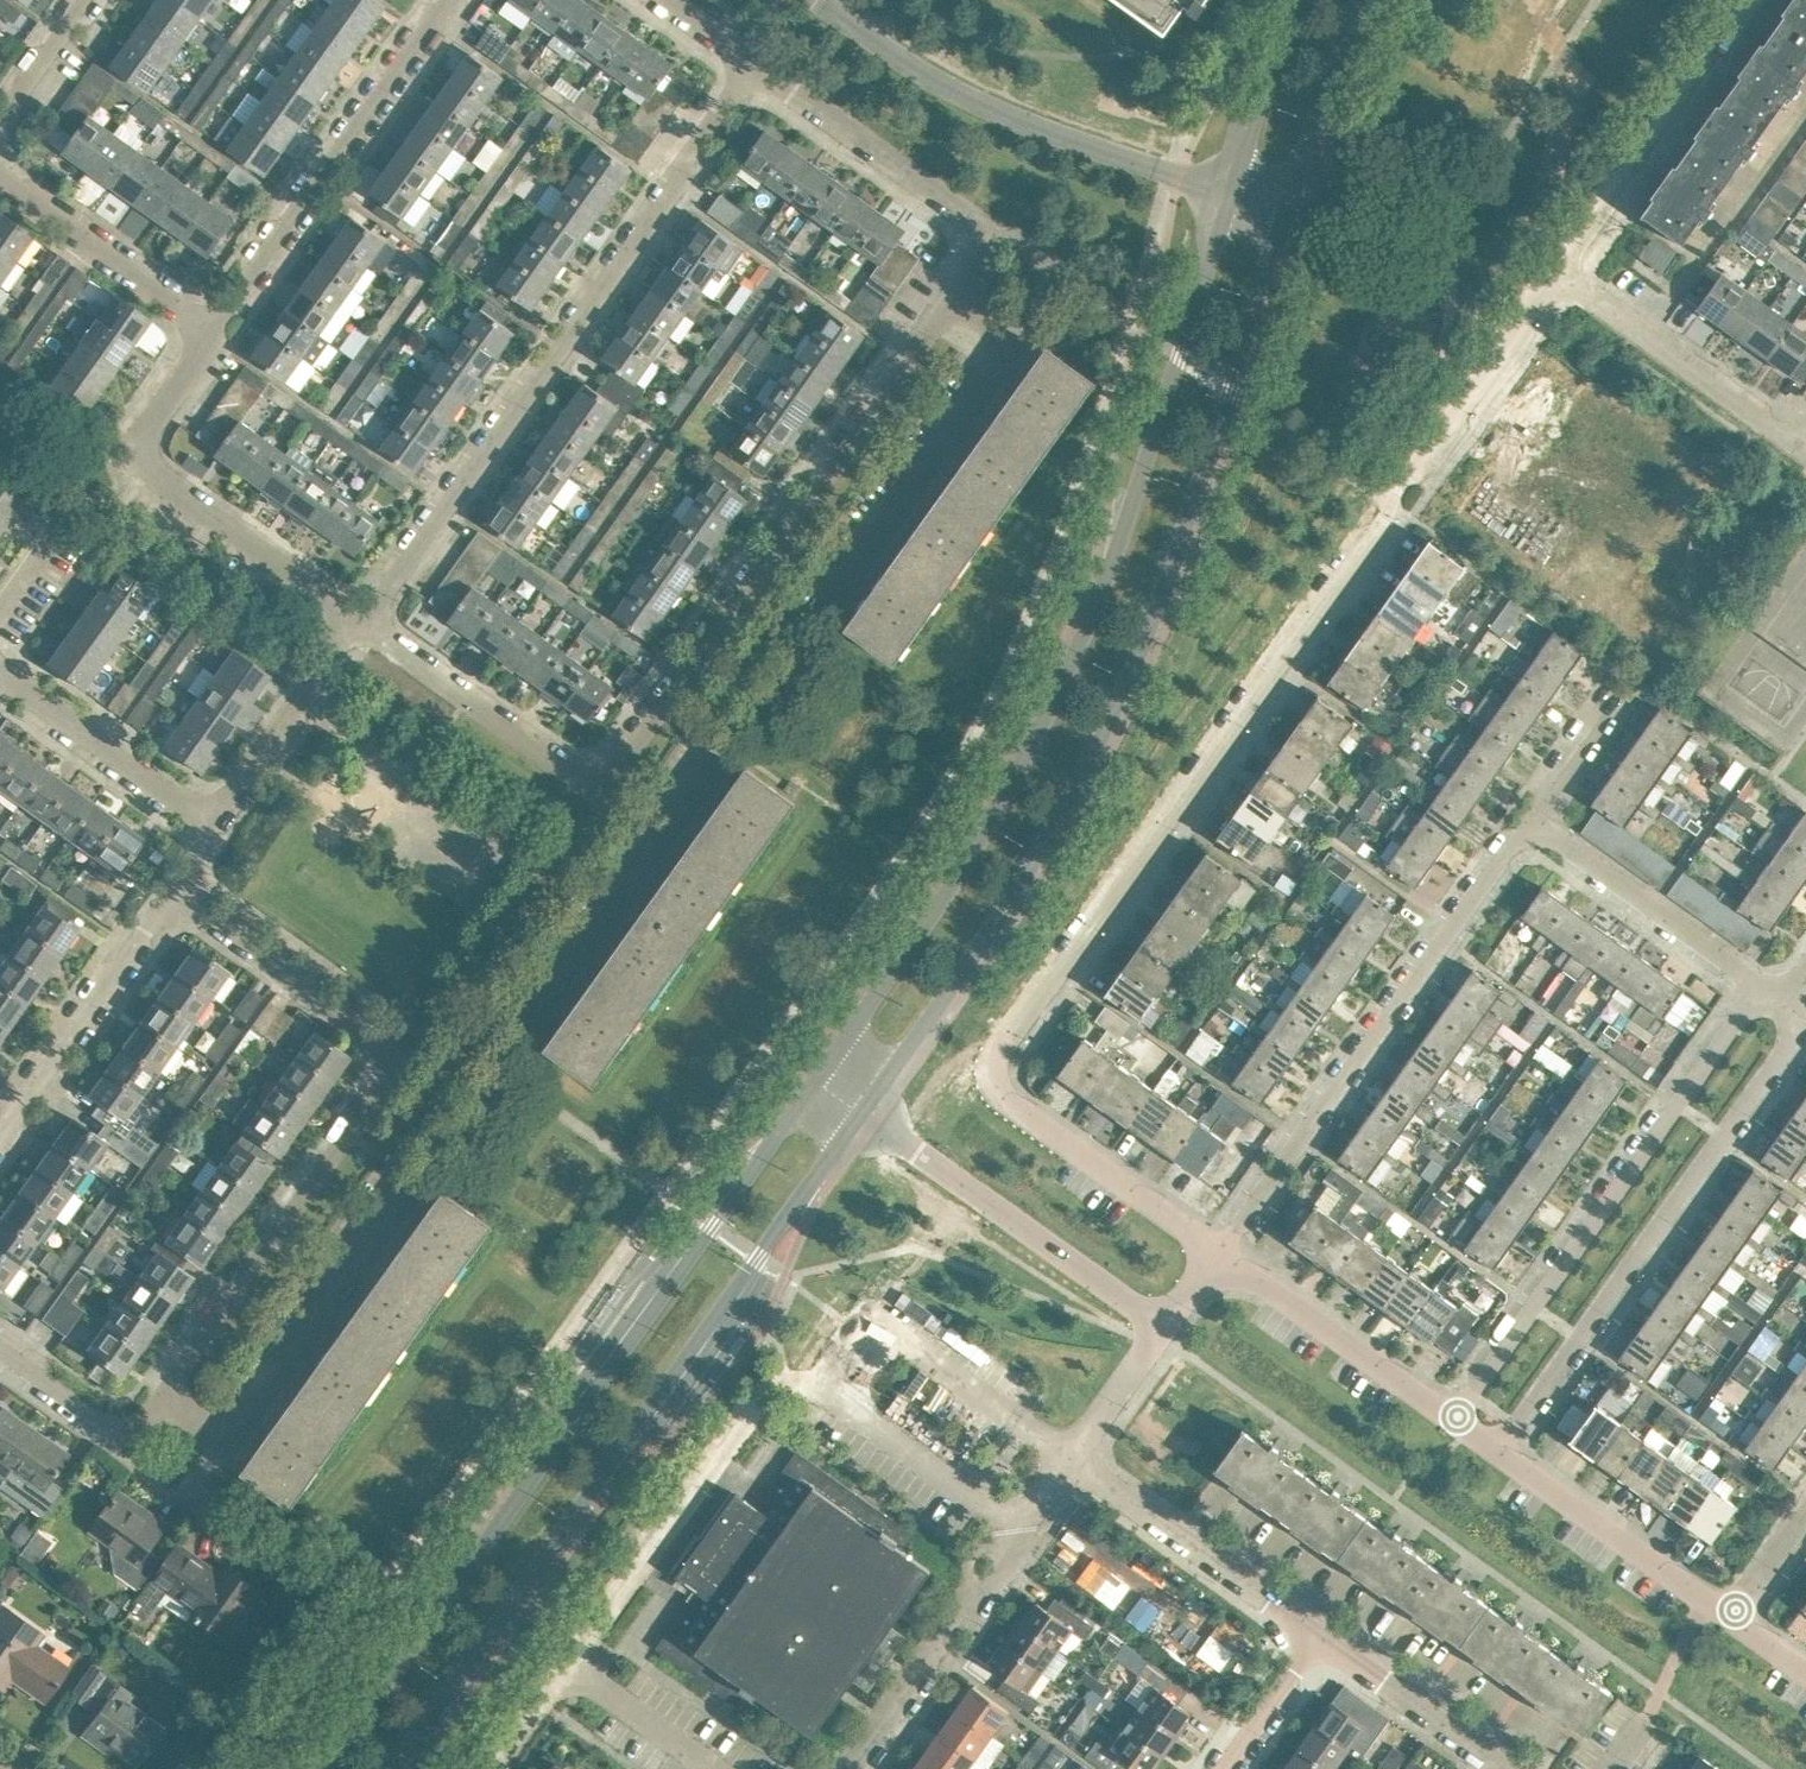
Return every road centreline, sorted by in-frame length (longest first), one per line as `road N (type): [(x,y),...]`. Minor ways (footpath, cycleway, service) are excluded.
road 1 (residential): [(958,298),(994,327),(997,368),(251,1398),(228,1419),(212,1419),(156,1376)]
road 2 (residential): [(1220,1250),(1001,1096),(998,1052),(1552,272)]
road 3 (tertiary): [(888,1129),(1053,855),(1162,626),(1291,208)]
road 4 (tertiary): [(1226,196),(1216,243),(1224,353),(1217,388),(1172,538),(1095,733),(1024,866),(945,945),(840,1095)]
road 5 (tertiary): [(840,1095),(802,1148),(757,1258),(663,1377),(391,1768)]
road 6 (tertiary): [(411,1768),(769,1266),(888,1129)]
road 7 (residential): [(365,630),(745,58)]
road 8 (residential): [(156,1376),(382,1042),(173,863)]
road 9 (residential): [(569,1663),(749,1420),(787,1386),(834,1391),(1020,1521)]
road 10 (residential): [(594,780),(624,765),(958,298)]
road 11 (residential): [(1493,1452),(1796,1033),(1786,996)]
road 12 (residential): [(1786,996),(1746,1000),(1455,1423)]
road 13 (residential): [(1523,810),(1220,1250)]
road 14 (tertiary): [(1226,196),(980,103),(817,0)]
road 15 (residential): [(365,630),(330,596),(135,455),(224,330)]
road 16 (residential): [(224,330),(460,0)]
road 17 (residential): [(958,298),(945,203),(745,58)]
road 18 (unclassified): [(1163,1326),(888,1129)]
road 19 (residential): [(1749,0),(1552,272)]
road 20 (residential): [(1523,810),(1786,996)]
road 21 (residential): [(847,1768),(969,1598),(1007,1568),(1020,1521)]
road 22 (residential): [(1318,1636),(1070,1458)]
road 23 (residential): [(1798,447),(1552,272)]
road 24 (residential): [(0,1105),(173,863)]
road 25 (residential): [(1455,1423),(1220,1250)]
road 26 (residential): [(1732,1614),(1493,1452)]
road 27 (residential): [(594,780),(556,760),(392,637),(365,630)]
road 28 (residential): [(224,330),(0,179)]
road 29 (residential): [(212,821),(0,670)]
road 30 (residential): [(212,821),(337,646),(365,630)]
road 31 (residential): [(1670,294),(1805,103)]
road 32 (residential): [(1505,1768),(1318,1636)]
road 33 (tertiary): [(1291,208),(1308,0)]
road 34 (tertiary): [(1283,0),(1226,196)]
road 35 (residential): [(156,1376),(133,1407),(100,1402),(0,1333)]
road 36 (residential): [(717,1768),(569,1663)]
road 37 (residential): [(1318,1636),(1223,1768)]
road 38 (residential): [(1070,1458),(1163,1326)]
road 39 (residential): [(1523,810),(1606,694)]
road 40 (residential): [(0,114),(81,0)]
road 41 (residential): [(492,1768),(569,1663)]
road 42 (residential): [(1732,1614),(1805,1512)]

